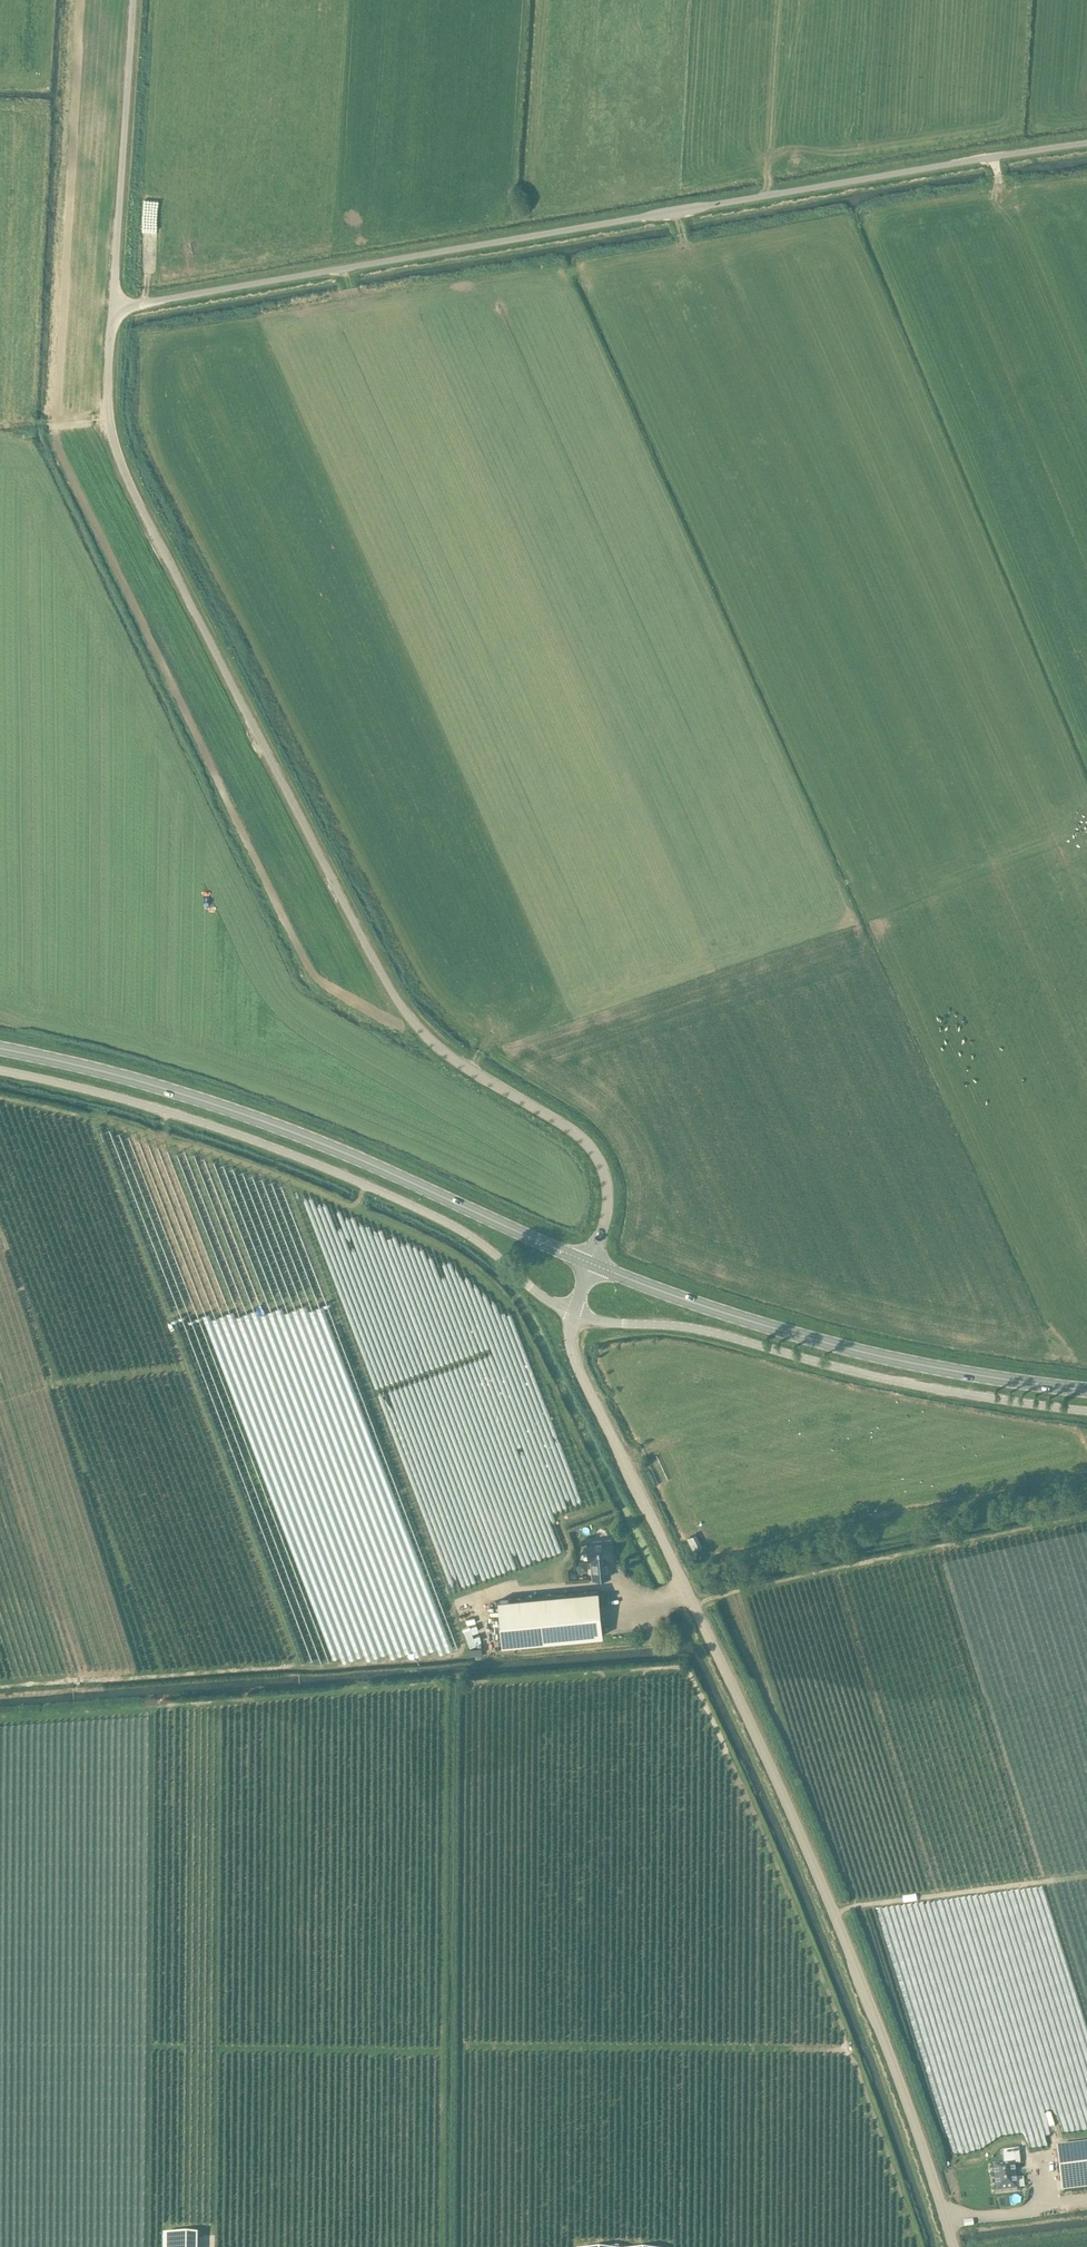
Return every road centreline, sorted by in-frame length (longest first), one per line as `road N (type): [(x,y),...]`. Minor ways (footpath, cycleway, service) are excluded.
road 1 (unclassified): [(590,1265),(609,1202),(600,1162),(579,1134),(443,1052),(401,1006),(166,557),(109,422),(114,309)]
road 2 (unclassified): [(954,2246),(867,1995),(771,1765),(578,1361),(574,1313)]
road 3 (unclassified): [(1086,144),(114,309)]
road 4 (secondary): [(590,1265),(247,1115),(0,1049)]
road 5 (unclassified): [(0,1072),(225,1131),(344,1175),(472,1238),(574,1313)]
road 6 (unclassified): [(574,1313),(683,1326),(923,1385),(1086,1410)]
road 7 (secondary): [(1086,1390),(875,1357),(721,1314),(590,1265)]
road 8 (unclassified): [(114,309),(134,0)]

